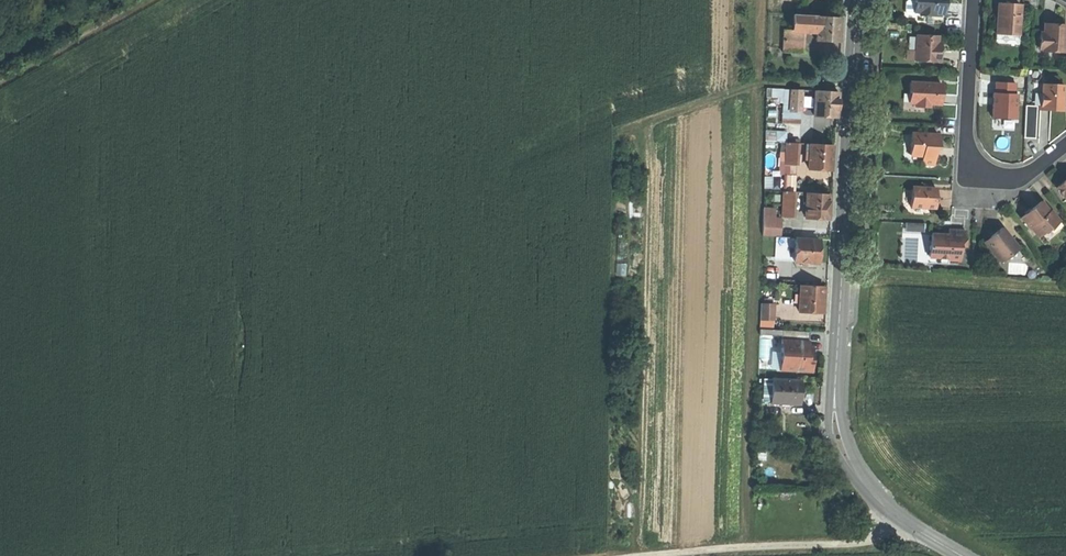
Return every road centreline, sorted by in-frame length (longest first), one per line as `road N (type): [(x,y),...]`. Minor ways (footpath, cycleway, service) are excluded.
road 1 (tertiary): [(859,0),(839,436),(866,485),(898,517),(960,555)]
road 2 (residential): [(1065,144),(1027,173),(1001,178),(978,165),(969,139),(976,0)]
road 3 (track): [(898,517),(877,542),(665,555)]
road 4 (track): [(148,0),(0,82)]

